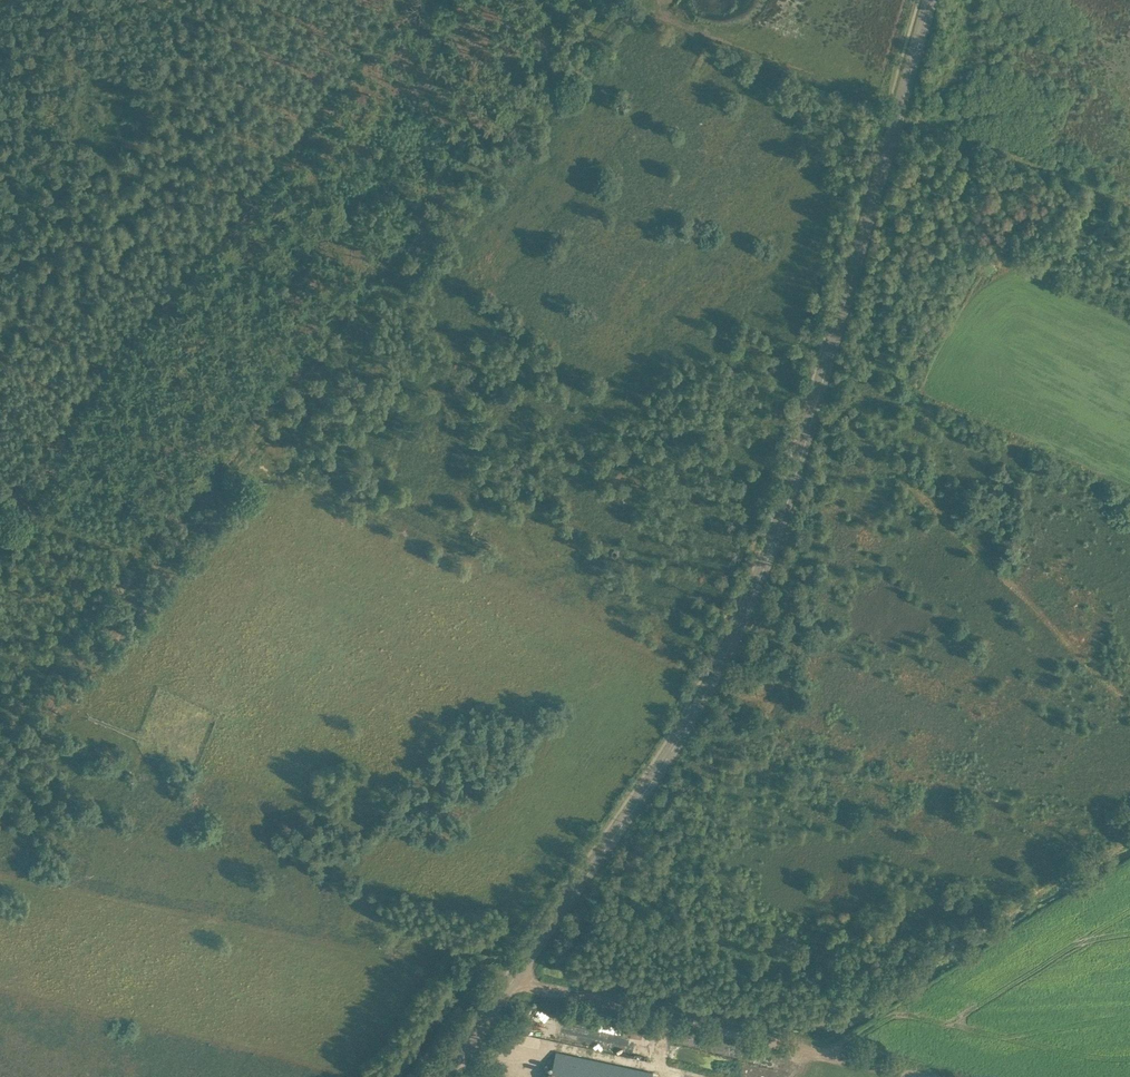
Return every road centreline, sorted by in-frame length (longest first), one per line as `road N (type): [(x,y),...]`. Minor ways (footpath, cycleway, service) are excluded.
road 1 (tertiary): [(445,1076),(649,787),(713,679),(764,570),(931,0)]
road 2 (track): [(929,125),(858,357),(853,428),(1129,702)]
road 3 (track): [(918,1076),(537,987),(518,973)]
road 4 (track): [(898,116),(1129,203)]

